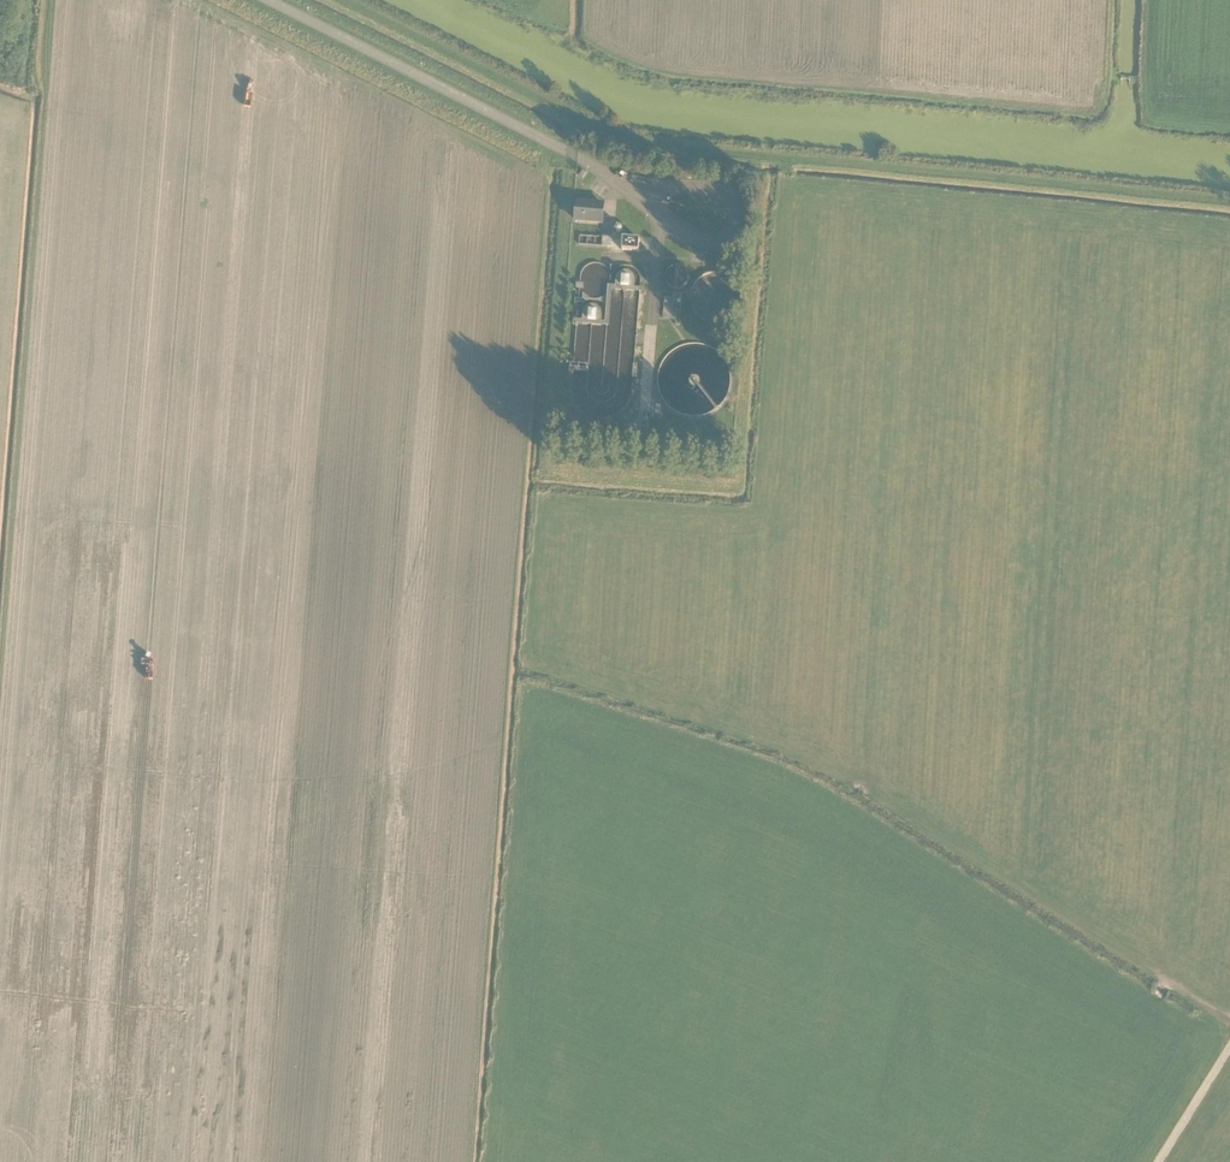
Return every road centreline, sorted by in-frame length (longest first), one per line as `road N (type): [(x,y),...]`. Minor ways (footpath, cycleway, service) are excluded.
road 1 (track): [(345,0),(580,118),(661,146),(1229,203)]

